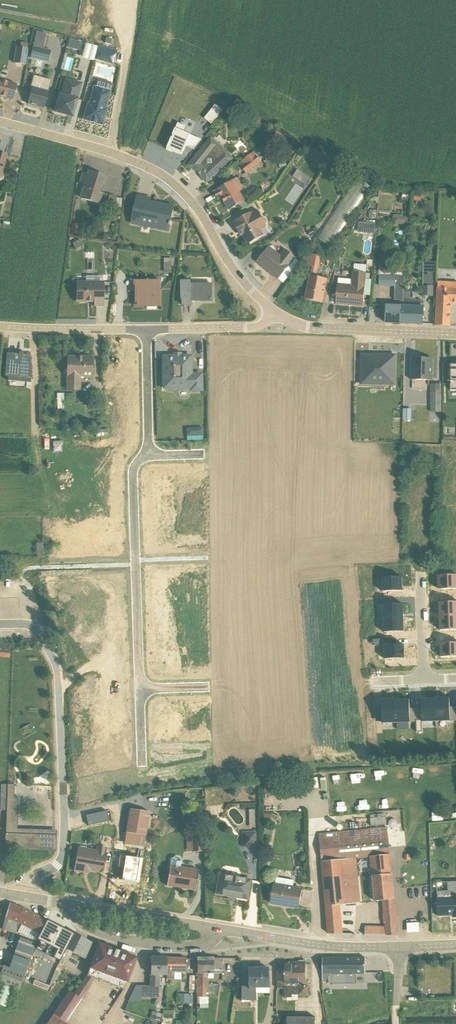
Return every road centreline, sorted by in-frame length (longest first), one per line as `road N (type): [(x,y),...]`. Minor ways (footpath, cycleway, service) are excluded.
road 1 (residential): [(0,122),(136,161),(174,183),(236,274),(274,312)]
road 2 (residential): [(22,898),(30,881),(63,854),(59,689),(53,657),(33,627),(0,624)]
road 3 (residential): [(139,689),(133,476),(145,454)]
road 4 (unclassified): [(399,946),(336,947),(212,928)]
road 5 (residential): [(274,312),(309,327),(455,333)]
road 6 (residential): [(212,928),(197,945),(129,941),(93,931),(69,905)]
road 7 (residential): [(147,329),(0,327)]
road 8 (unclassified): [(212,928),(69,905)]
road 9 (residential): [(274,312),(251,329),(147,329)]
road 10 (residential): [(145,454),(147,329)]

